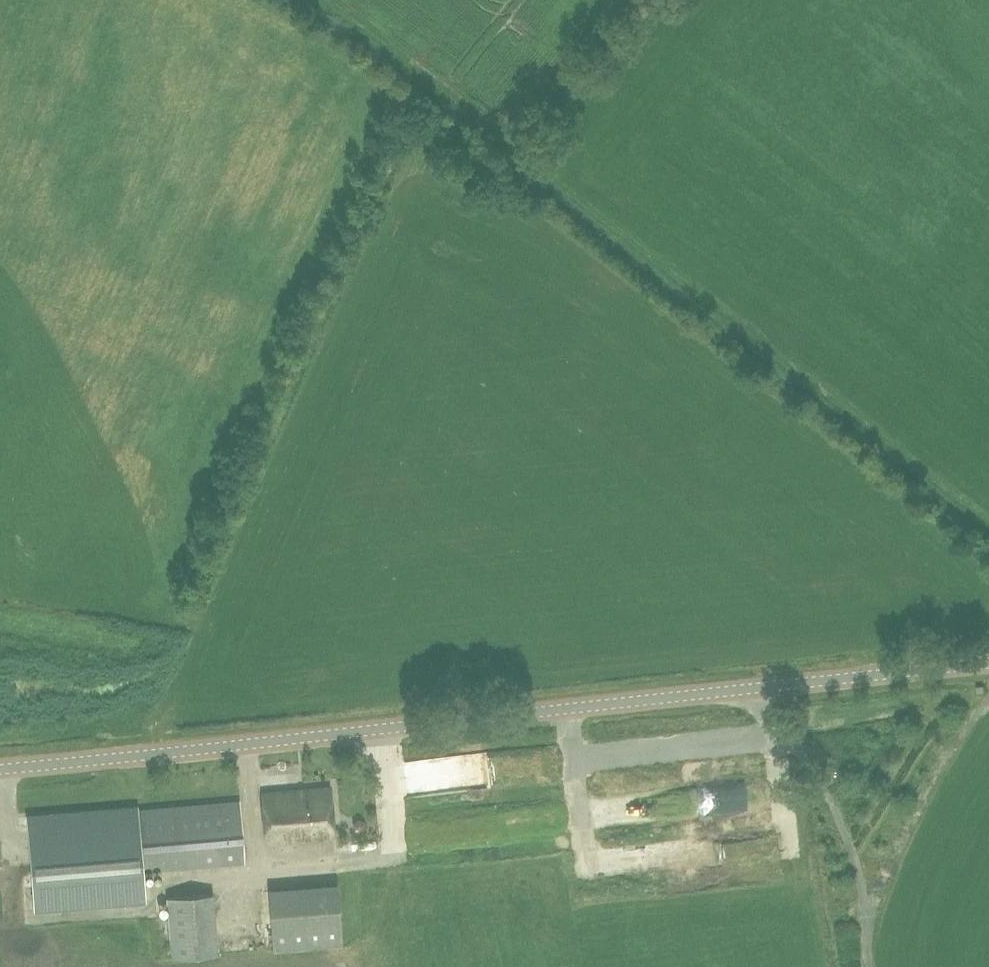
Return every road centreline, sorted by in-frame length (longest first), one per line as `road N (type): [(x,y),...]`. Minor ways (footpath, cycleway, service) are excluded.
road 1 (unclassified): [(0,770),(988,664)]
road 2 (track): [(867,966),(863,895),(828,798),(776,726),(730,691)]
road 3 (track): [(868,918),(920,804),(988,704)]

